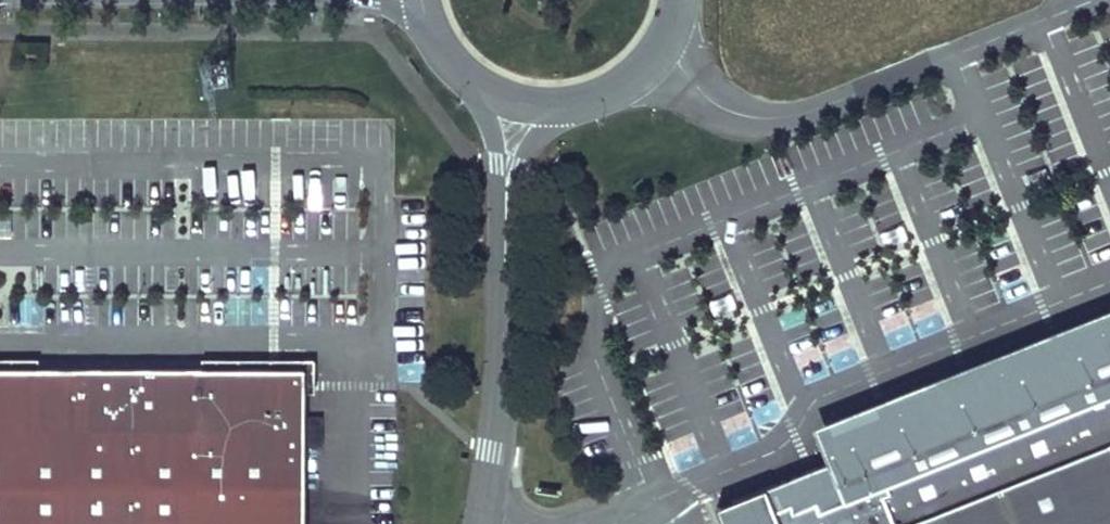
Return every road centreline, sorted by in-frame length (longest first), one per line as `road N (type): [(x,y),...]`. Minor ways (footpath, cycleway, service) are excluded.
road 1 (residential): [(524,105),(508,165),(502,384),(481,523)]
road 2 (tertiary): [(524,105),(566,107),(607,96),(642,72),(668,39),(681,0)]

